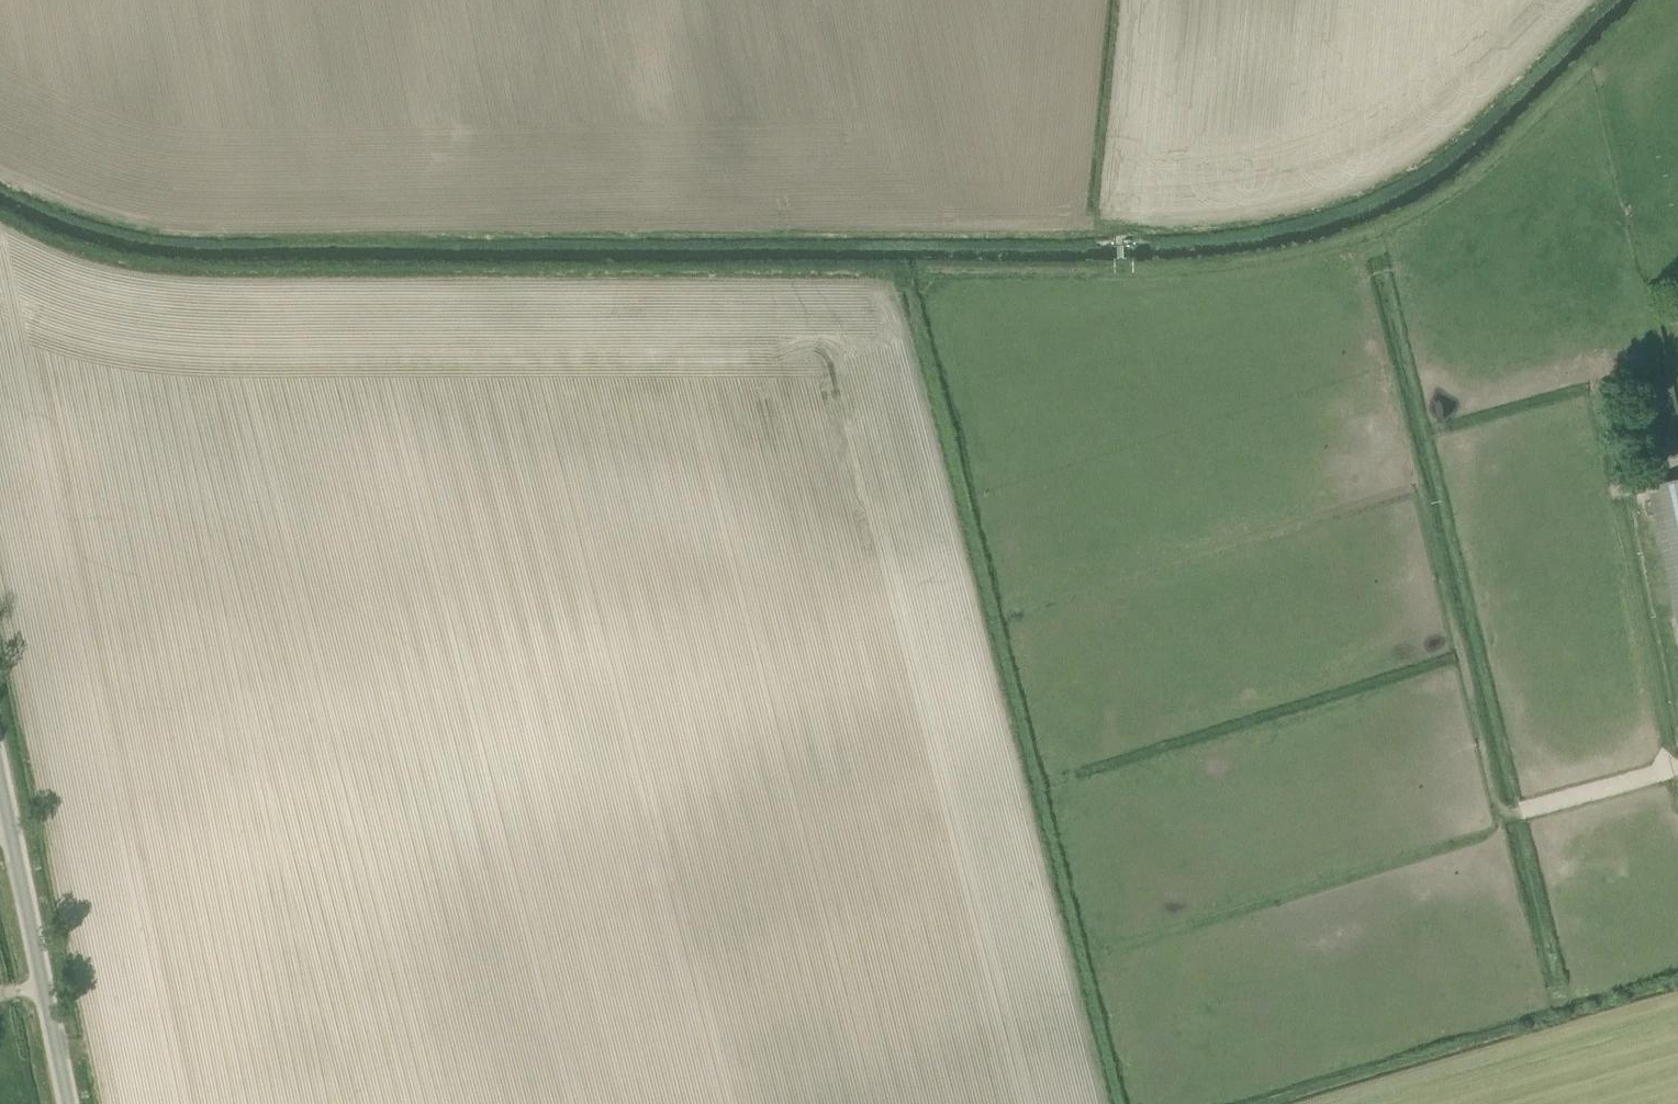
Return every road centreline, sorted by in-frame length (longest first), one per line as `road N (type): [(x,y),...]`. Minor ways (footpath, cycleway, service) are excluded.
road 1 (unclassified): [(69,1103),(0,774)]

